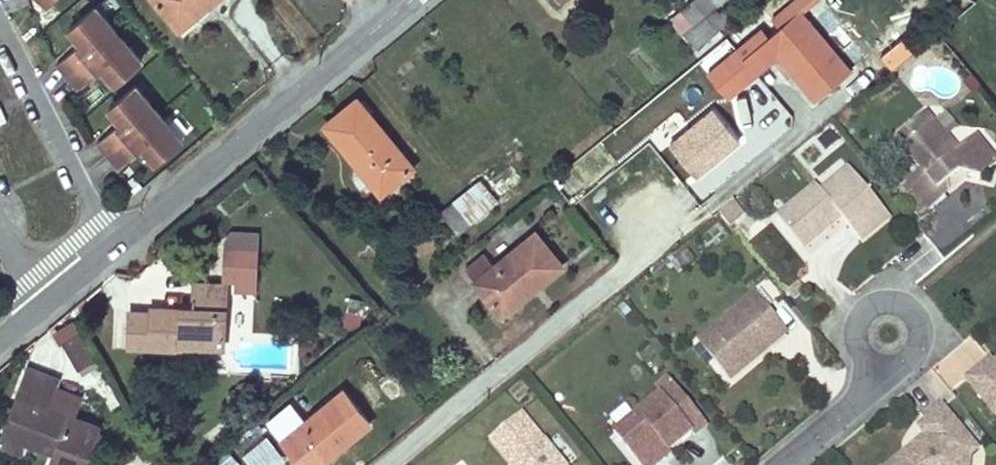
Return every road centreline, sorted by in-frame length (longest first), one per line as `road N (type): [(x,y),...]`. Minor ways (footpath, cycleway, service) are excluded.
road 1 (residential): [(109,245),(413,0)]
road 2 (residential): [(384,464),(630,261),(644,202)]
road 3 (residential): [(109,245),(0,25)]
road 4 (residential): [(880,383),(918,340),(915,316),(878,303),(858,333),(862,357)]
road 5 (residential): [(782,464),(880,383)]

